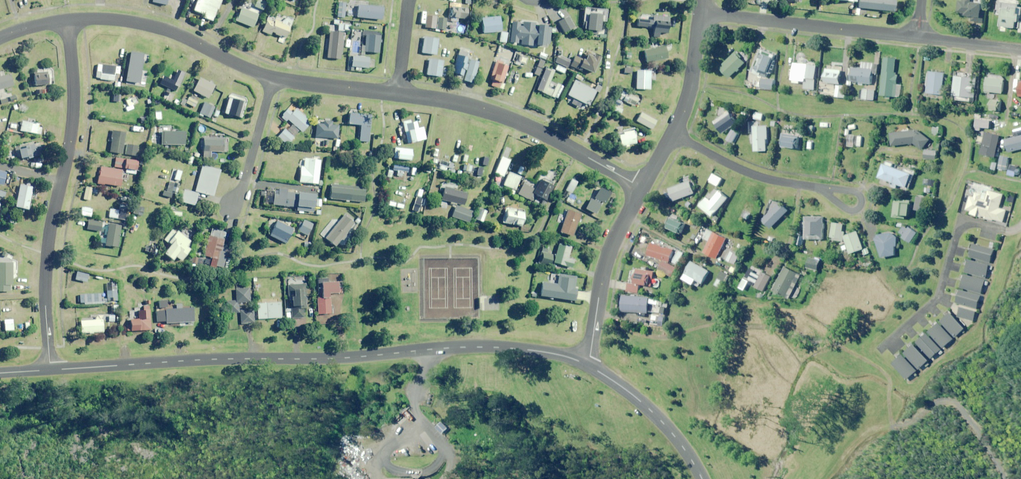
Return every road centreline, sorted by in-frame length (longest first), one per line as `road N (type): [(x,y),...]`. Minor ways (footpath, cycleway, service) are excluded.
road 1 (tertiary): [(585,364),(530,350),(463,348),(50,371)]
road 2 (residential): [(67,20),(73,104),(45,273),(50,371)]
road 3 (residential): [(398,93),(493,113),(640,188)]
road 4 (residential): [(700,14),(918,38)]
road 5 (residential): [(67,20),(116,19),(171,32),(272,78)]
road 6 (residential): [(1020,224),(1002,231),(962,225),(939,301),(882,349)]
road 7 (residential): [(640,188),(603,273),(585,364)]
road 8 (tertiary): [(585,364),(665,426),(702,478)]
road 9 (residential): [(673,133),(745,171),(820,187)]
road 10 (residential): [(272,78),(245,182),(229,208)]
road 11 (residential): [(272,78),(398,93)]
road 12 (residential): [(700,14),(673,133)]

